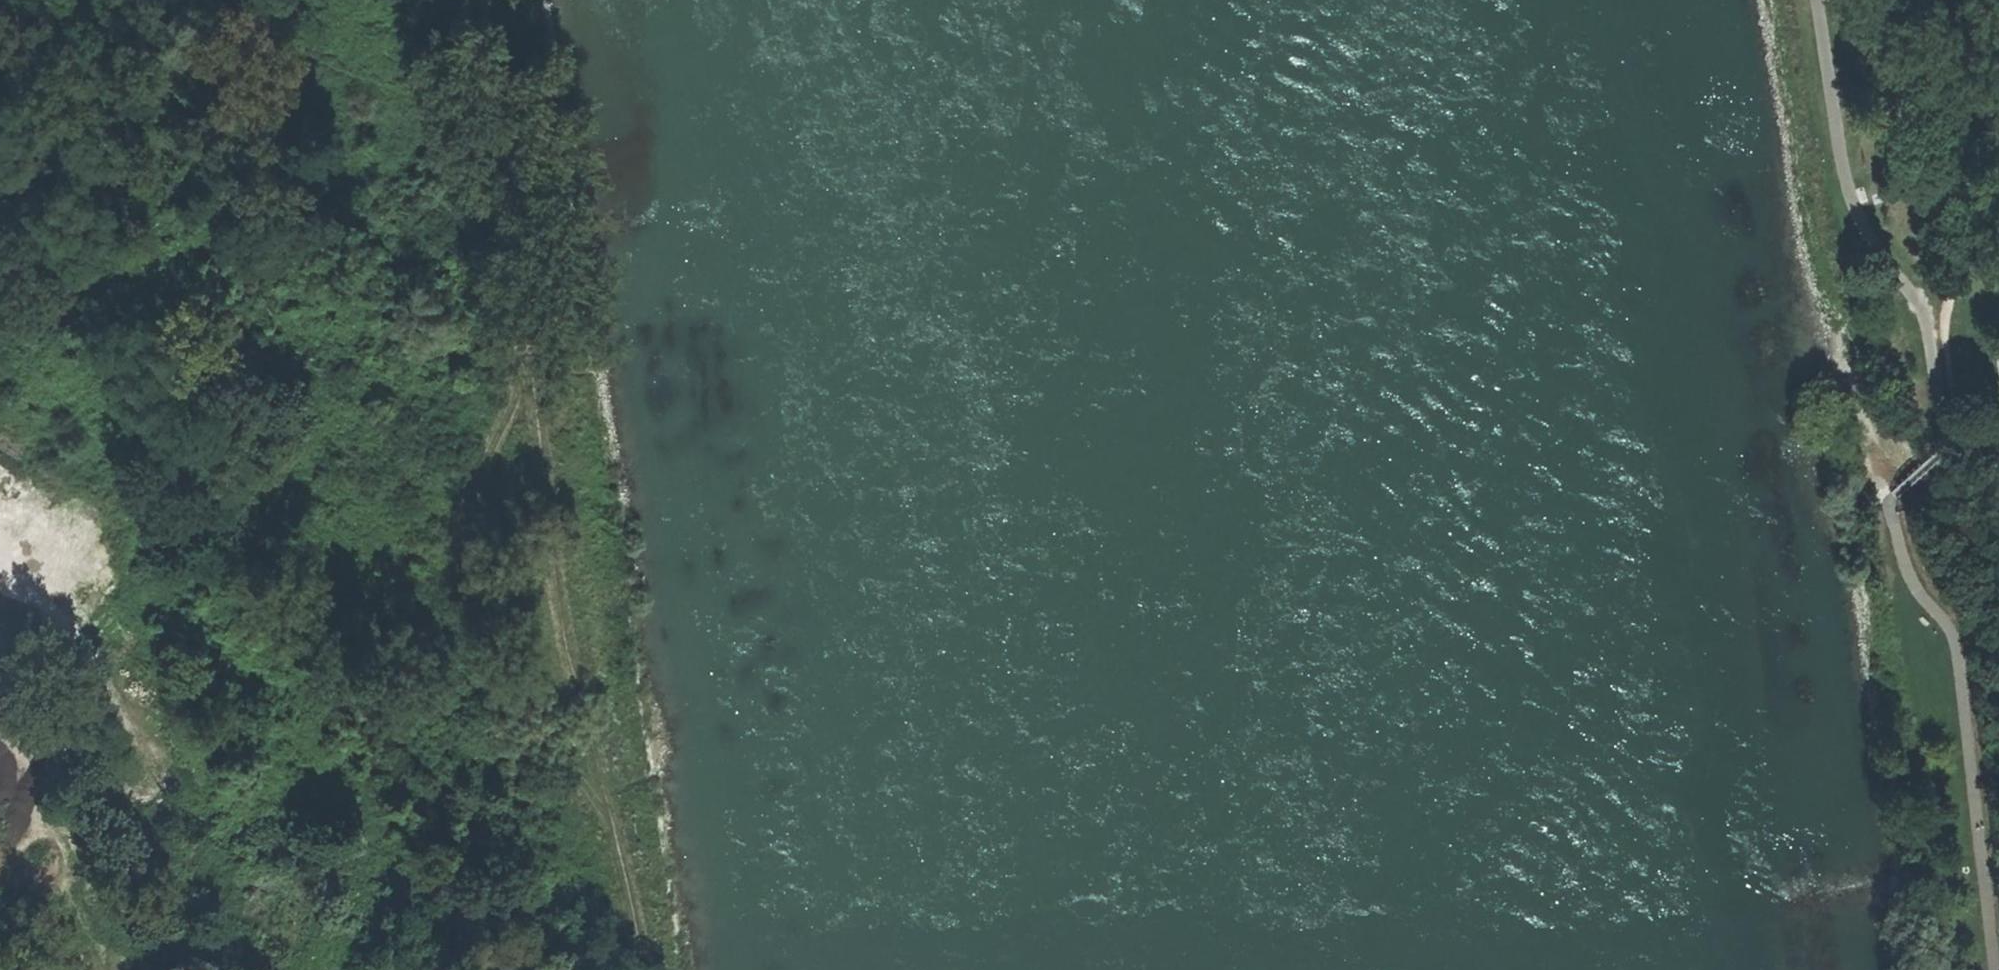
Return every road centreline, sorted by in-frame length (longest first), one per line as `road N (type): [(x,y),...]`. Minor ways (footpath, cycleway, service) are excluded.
road 1 (track): [(471,0),(562,629),(638,969)]
road 2 (track): [(0,253),(102,297),(202,480),(244,524),(290,611),(360,700),(485,787),(595,758)]
road 3 (track): [(534,400),(515,416),(496,457),(513,494),(548,511)]

